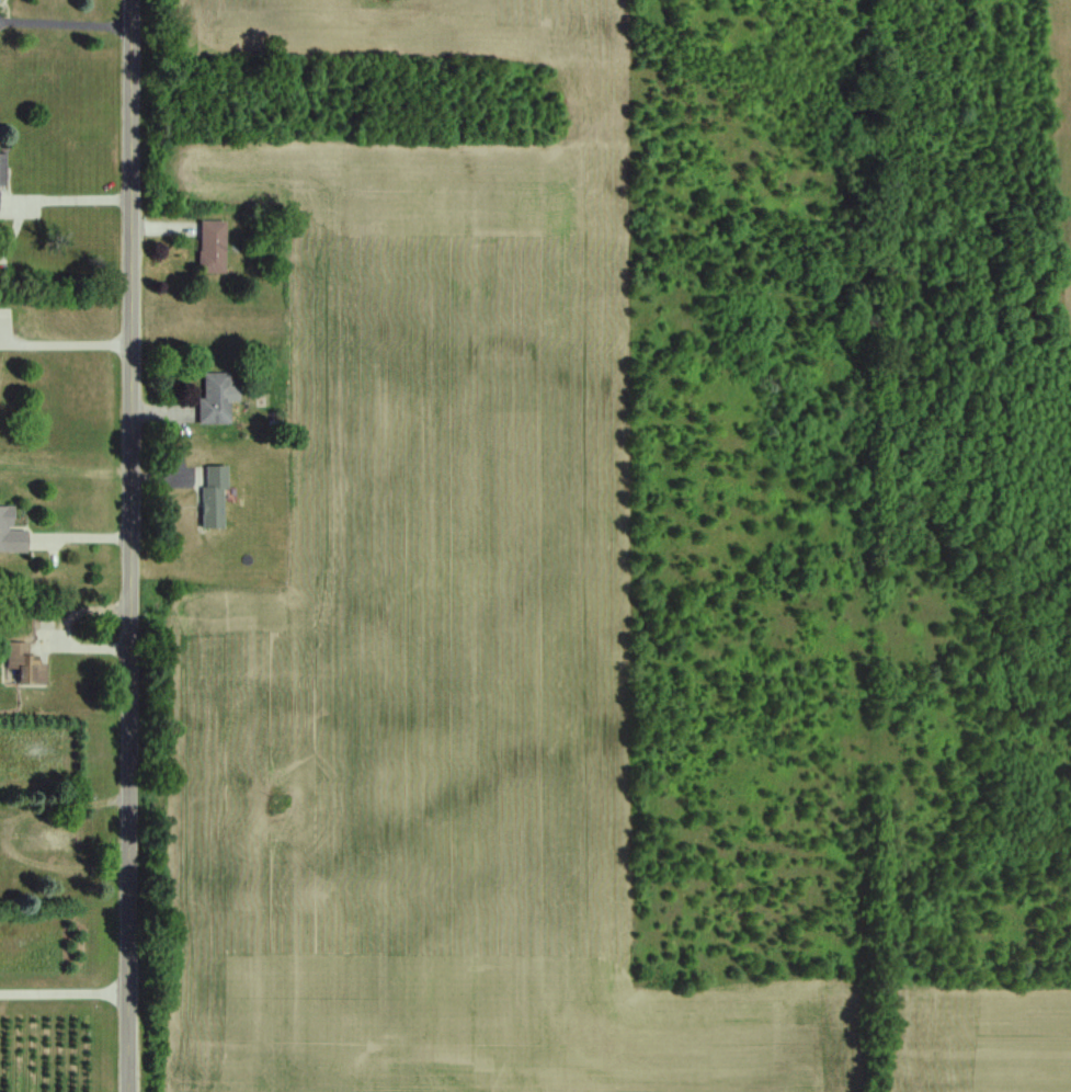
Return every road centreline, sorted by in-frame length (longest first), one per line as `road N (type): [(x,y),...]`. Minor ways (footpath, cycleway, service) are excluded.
road 1 (tertiary): [(130,1091),(133,0)]

